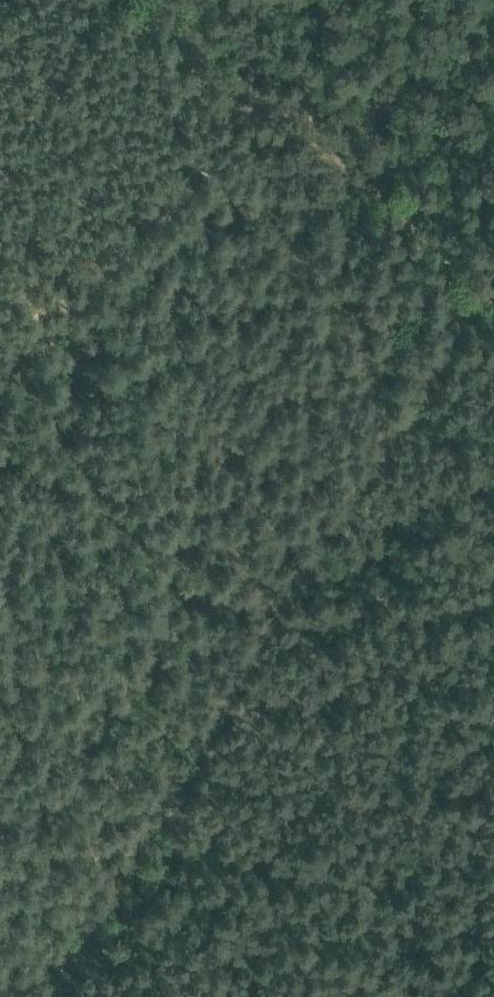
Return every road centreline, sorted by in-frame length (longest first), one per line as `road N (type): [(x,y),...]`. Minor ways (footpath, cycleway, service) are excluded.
road 1 (track): [(0,364),(259,95)]
road 2 (track): [(259,95),(484,285)]

